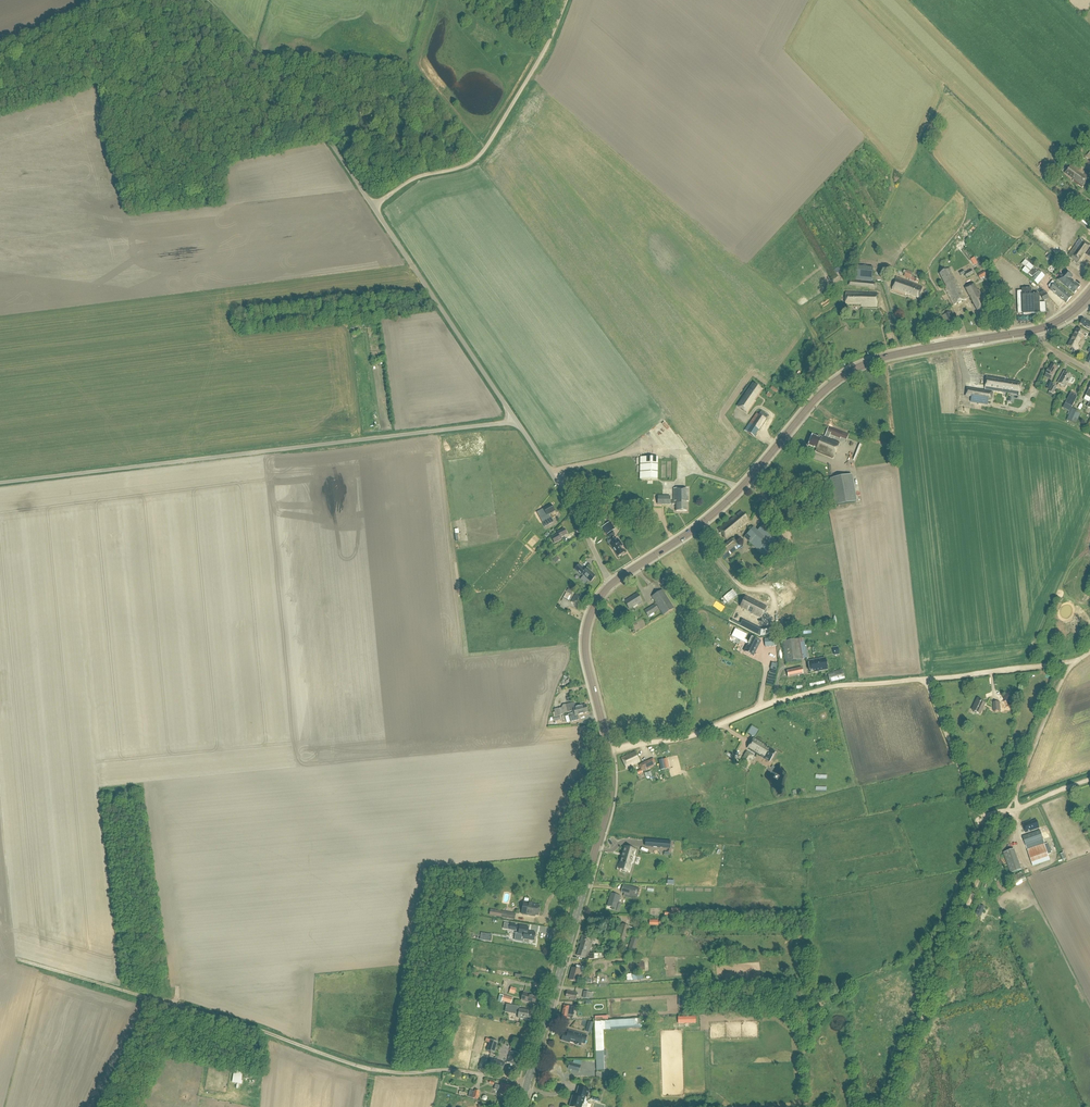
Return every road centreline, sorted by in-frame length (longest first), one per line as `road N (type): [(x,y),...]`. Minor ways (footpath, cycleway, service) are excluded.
road 1 (secondary): [(526,1084),(609,802),(609,752),(586,640),(591,612),(611,584)]
road 2 (unclassified): [(0,482),(515,419)]
road 3 (secondary): [(611,584),(725,506),(819,395),(857,368),(1038,330)]
road 4 (track): [(25,963),(370,1069)]
road 5 (track): [(614,750),(687,737),(821,689),(927,680)]
road 6 (track): [(885,1106),(1007,812)]
road 7 (unclassified): [(373,207),(413,179),(467,164),(485,149),(566,0)]
road 8 (unclassified): [(373,207),(294,98),(198,0)]
road 9 (unclassified): [(515,419),(373,207)]
road 10 (unclassified): [(611,584),(515,419)]
road 11 (track): [(1007,812),(974,808),(927,680)]
road 12 (track): [(1069,662),(1007,812)]
road 13 (unclassified): [(526,1084),(457,1071),(370,1069)]
road 14 (track): [(927,680),(1069,662)]
road 15 (track): [(0,47),(113,0)]

